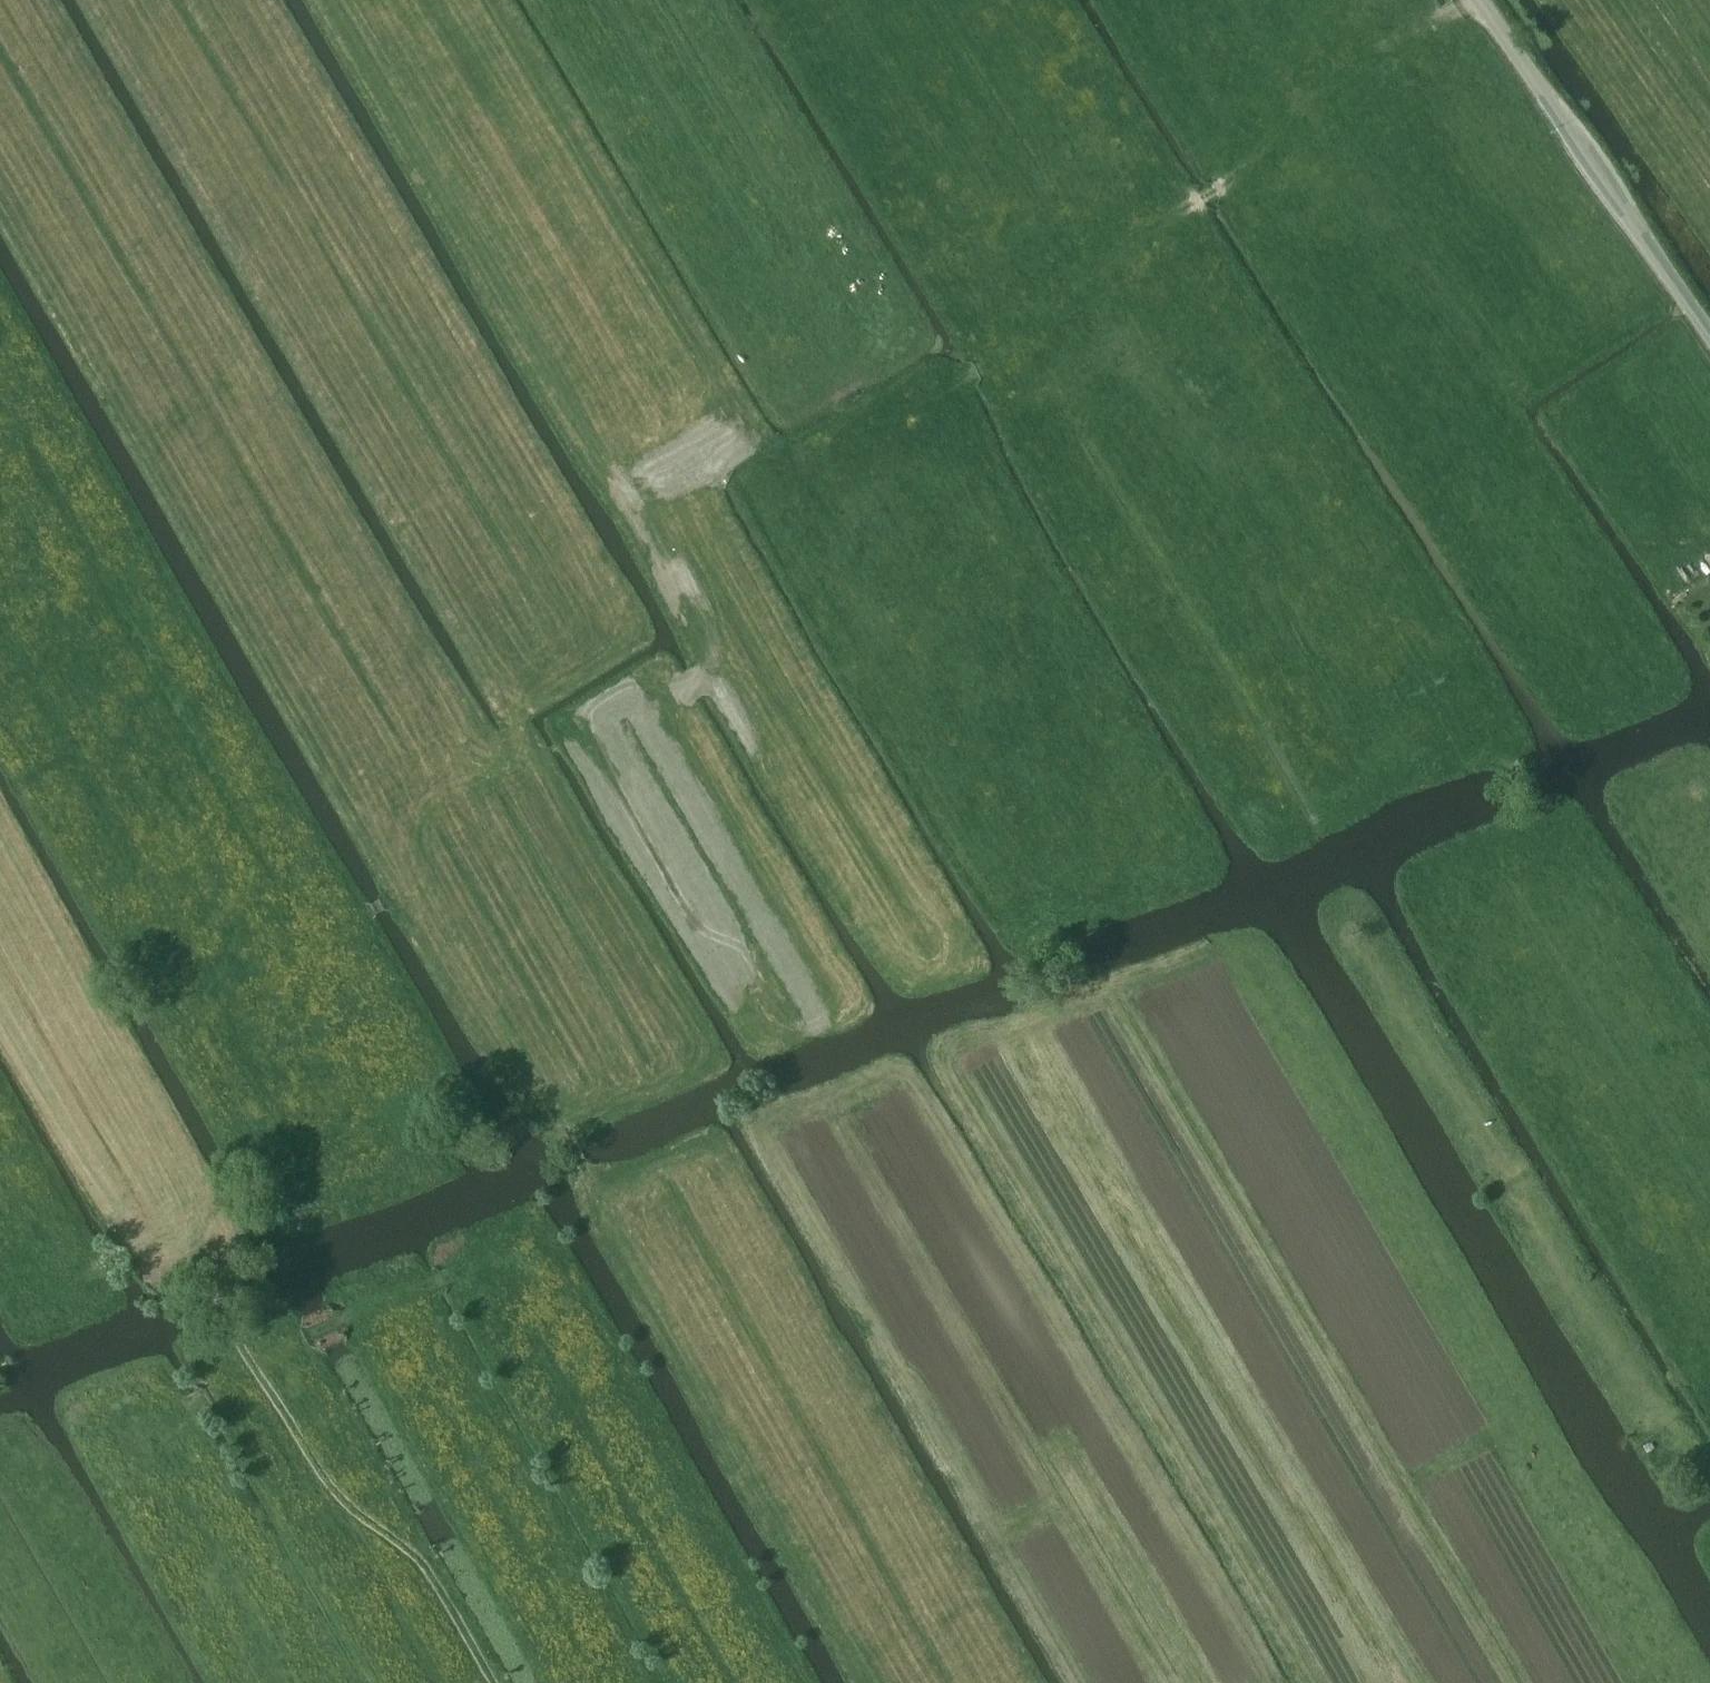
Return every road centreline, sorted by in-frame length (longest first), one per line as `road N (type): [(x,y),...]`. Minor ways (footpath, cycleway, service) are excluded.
road 1 (track): [(518,1682),(443,1553),(352,1503),(260,1403),(170,1204)]
road 2 (tertiary): [(1709,340),(1477,0)]

